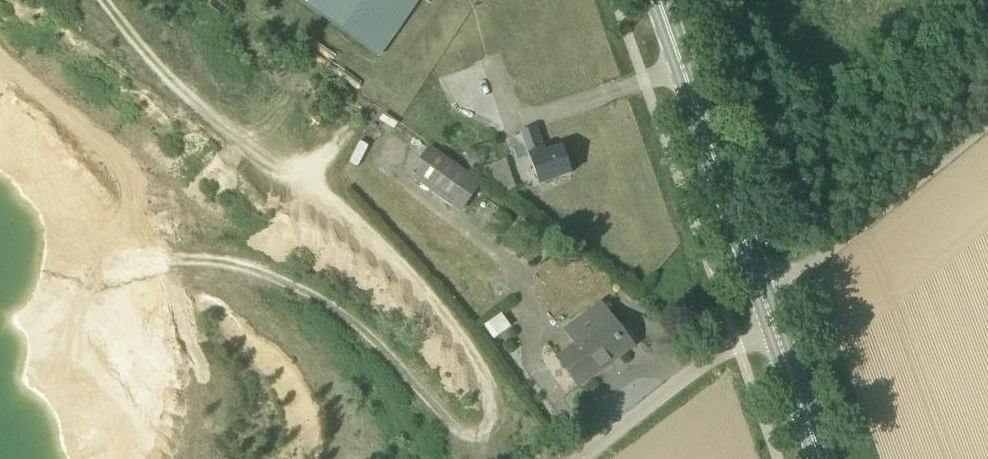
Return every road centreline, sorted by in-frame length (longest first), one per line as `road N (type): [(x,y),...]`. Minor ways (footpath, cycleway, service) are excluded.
road 1 (track): [(108,0),(153,61),(330,193),(434,304),(486,379),(494,419),(488,458)]
road 2 (track): [(0,369),(61,310),(145,264),(227,261),(338,314),(430,396),(455,433),(490,454)]
road 3 (secondary): [(766,304),(659,0)]
road 4 (unclassified): [(766,304),(987,122)]
road 5 (unclassified): [(581,458),(758,329),(766,304)]
road 6 (track): [(61,310),(103,315),(137,332),(168,365),(188,397),(192,440),(173,458)]
road 7 (secondary): [(823,458),(766,304)]

